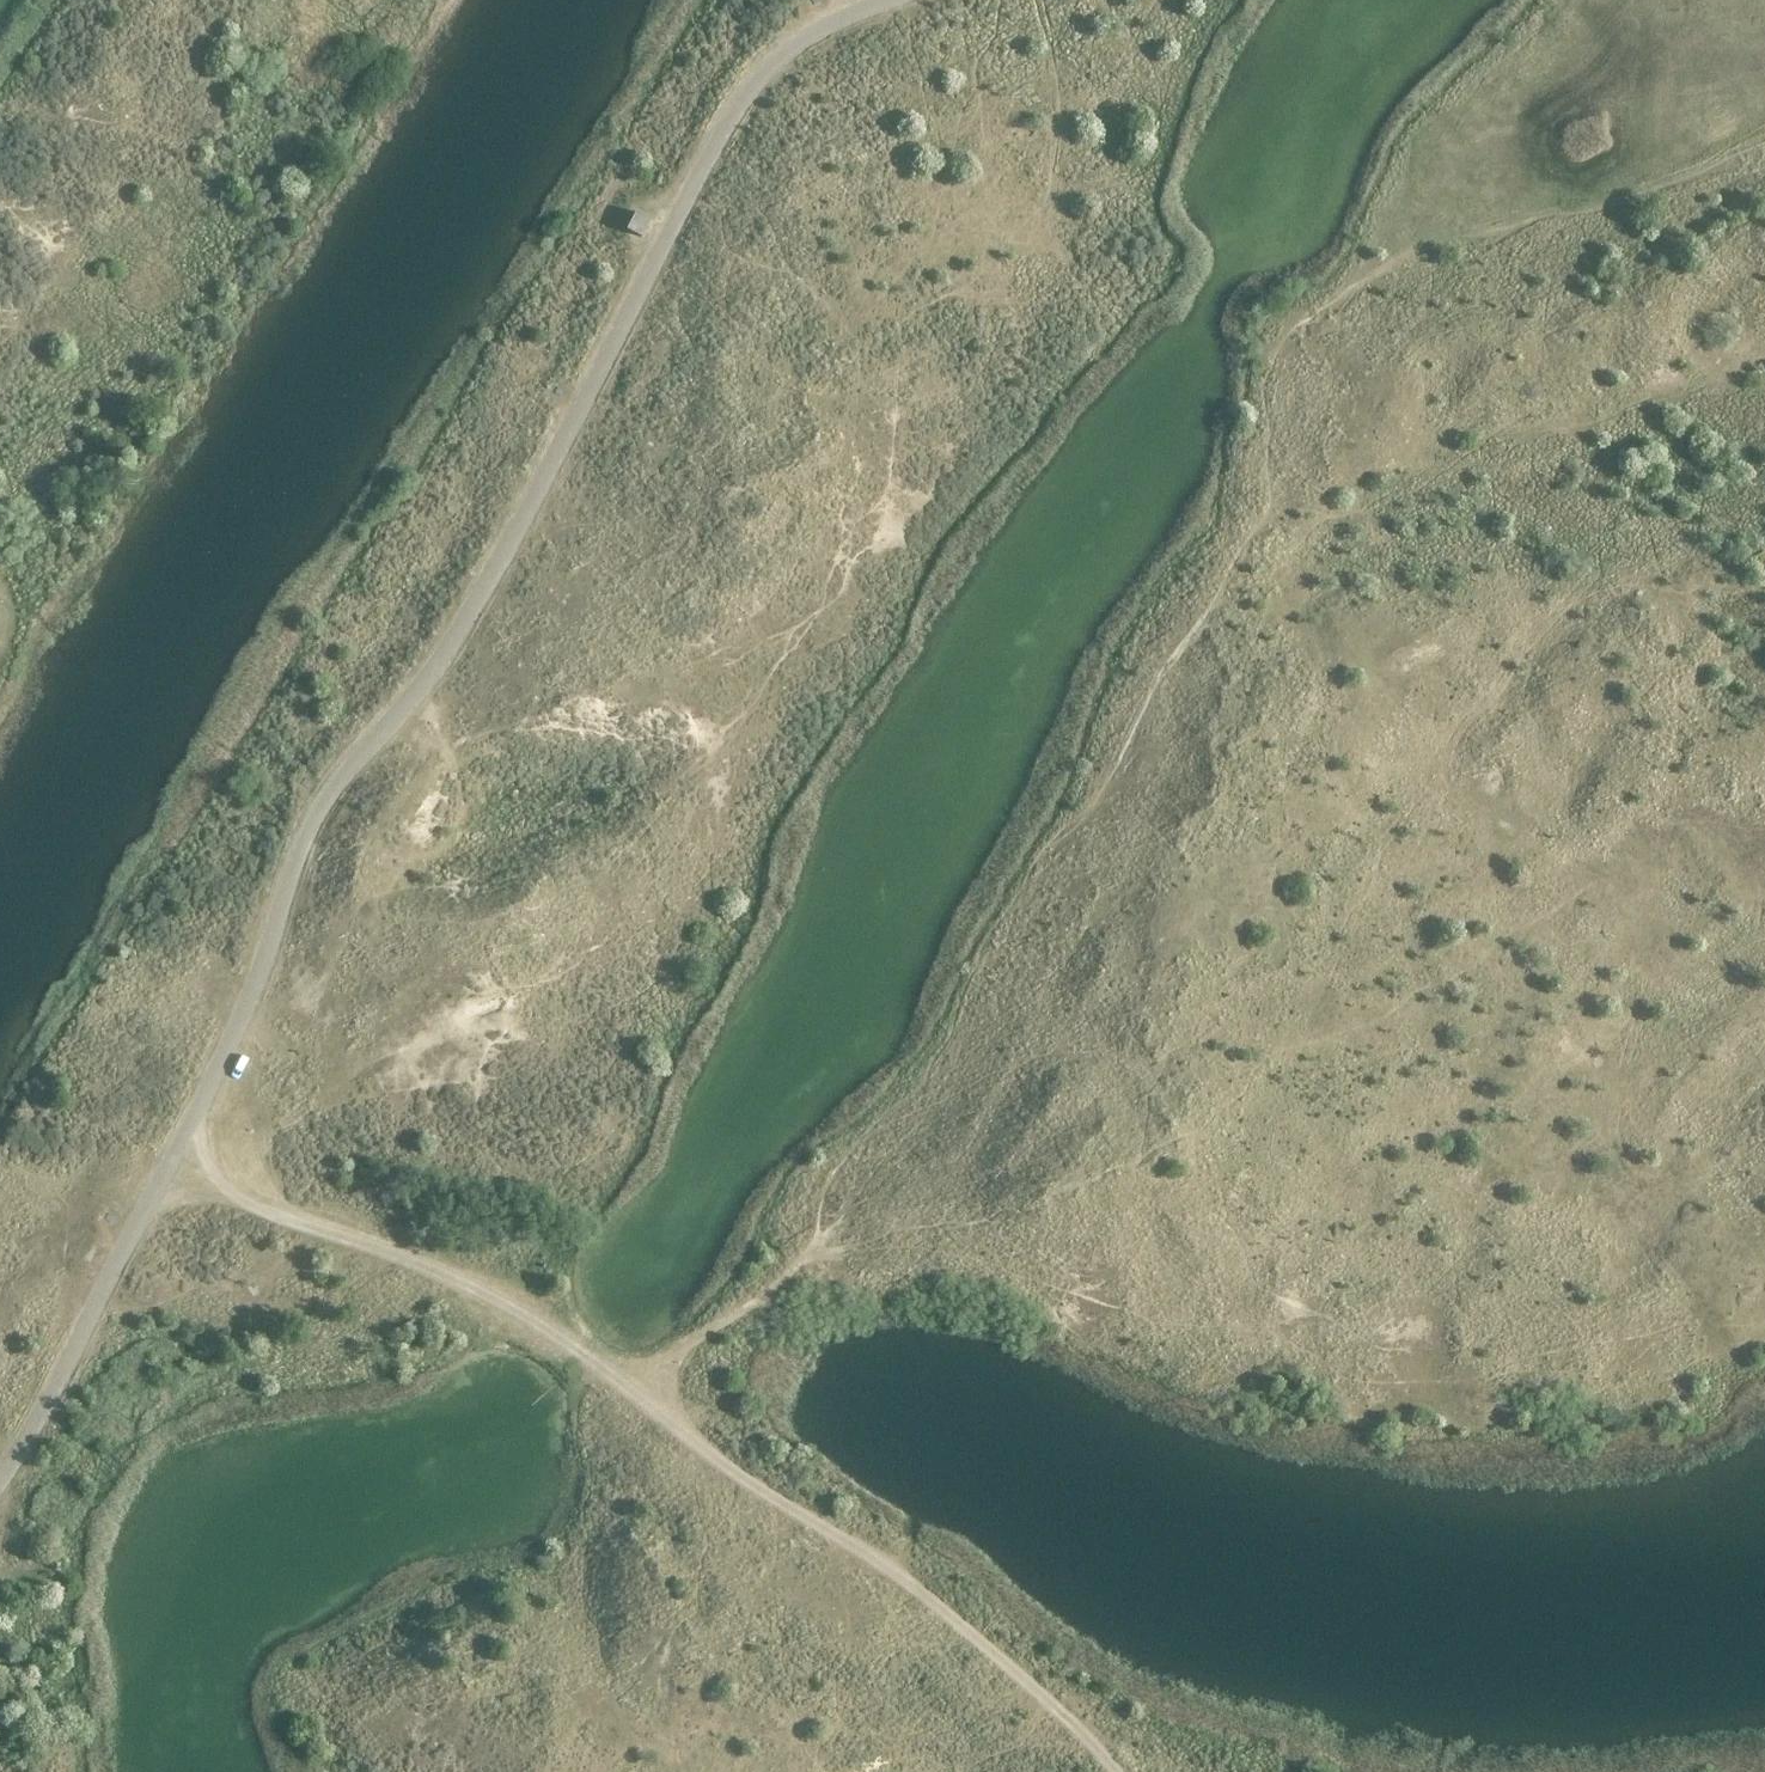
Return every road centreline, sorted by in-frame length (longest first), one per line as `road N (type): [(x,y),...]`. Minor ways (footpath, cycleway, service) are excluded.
road 1 (track): [(0,1476),(36,1430),(194,1144),(305,842),(329,800),(461,653),(715,129),(768,60),(879,0)]
road 2 (track): [(1115,1771),(916,1583),(487,1290),(183,1165)]

